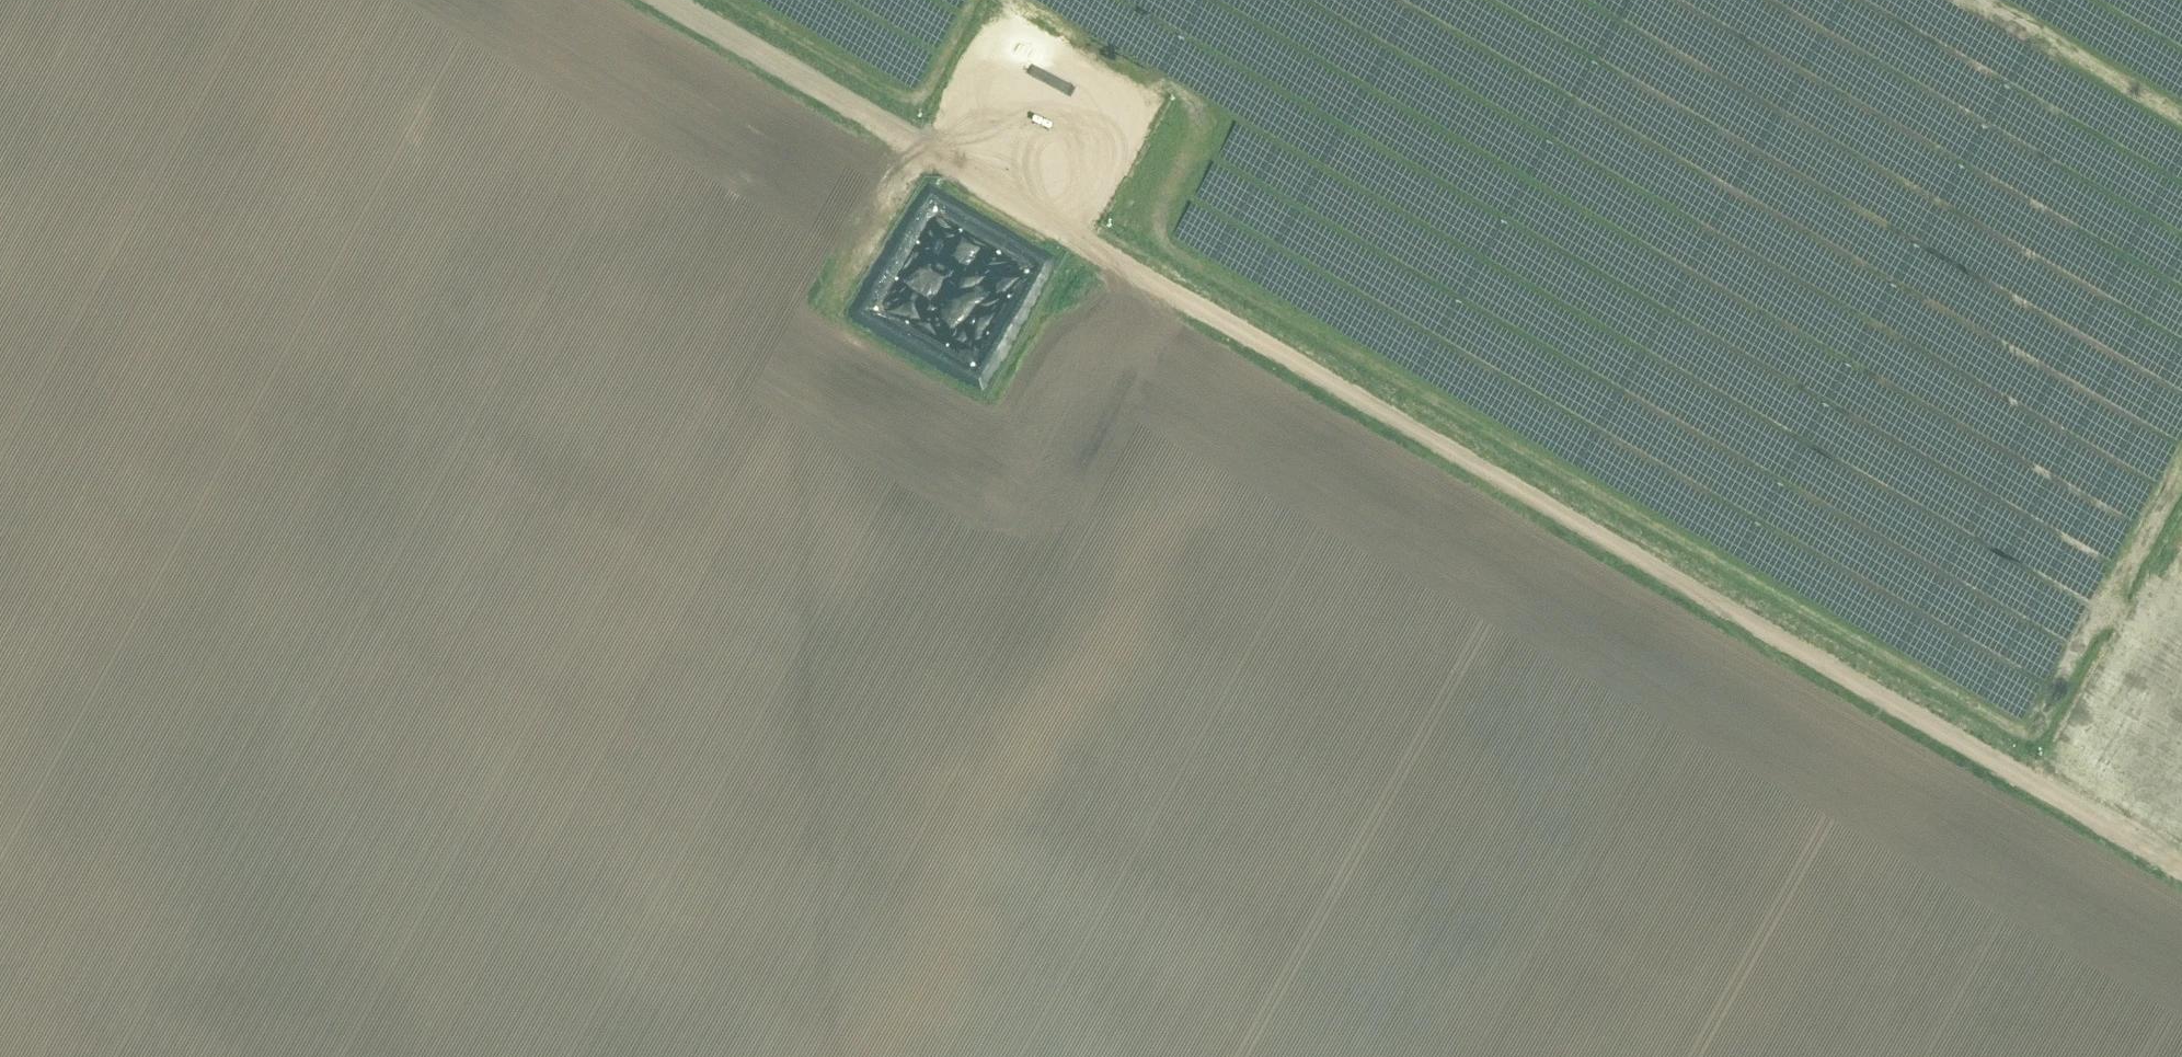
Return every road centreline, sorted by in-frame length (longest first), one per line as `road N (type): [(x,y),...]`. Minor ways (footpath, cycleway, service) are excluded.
road 1 (track): [(646,0),(2181,875)]

